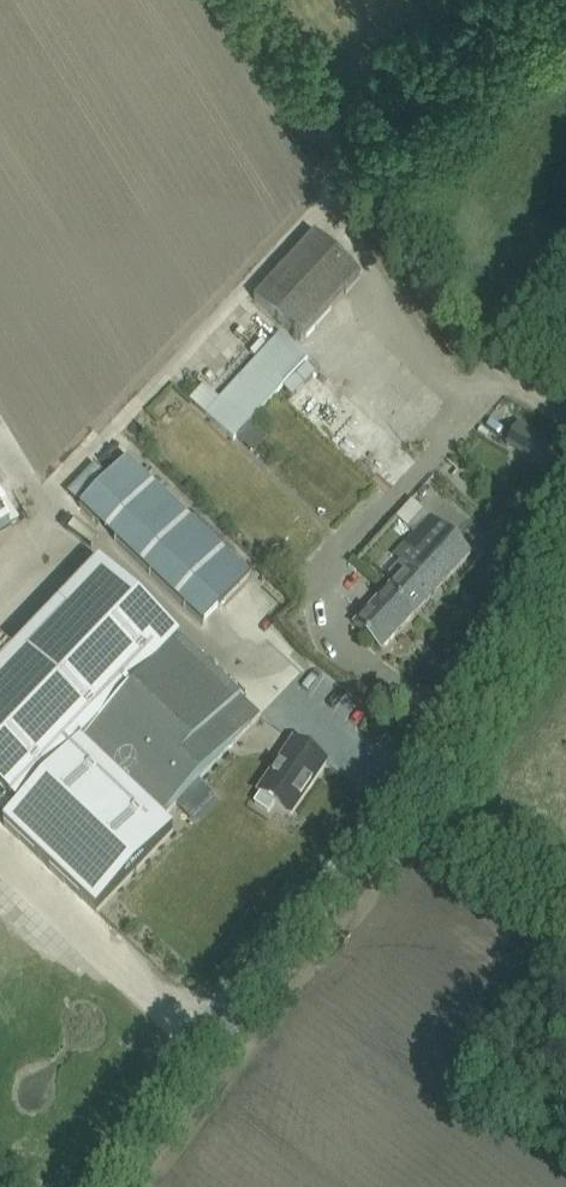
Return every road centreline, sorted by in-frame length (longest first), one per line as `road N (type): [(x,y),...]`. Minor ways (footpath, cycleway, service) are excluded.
road 1 (unclassified): [(90,1186),(231,1011),(459,686),(565,491)]
road 2 (track): [(565,423),(465,363),(239,0)]

